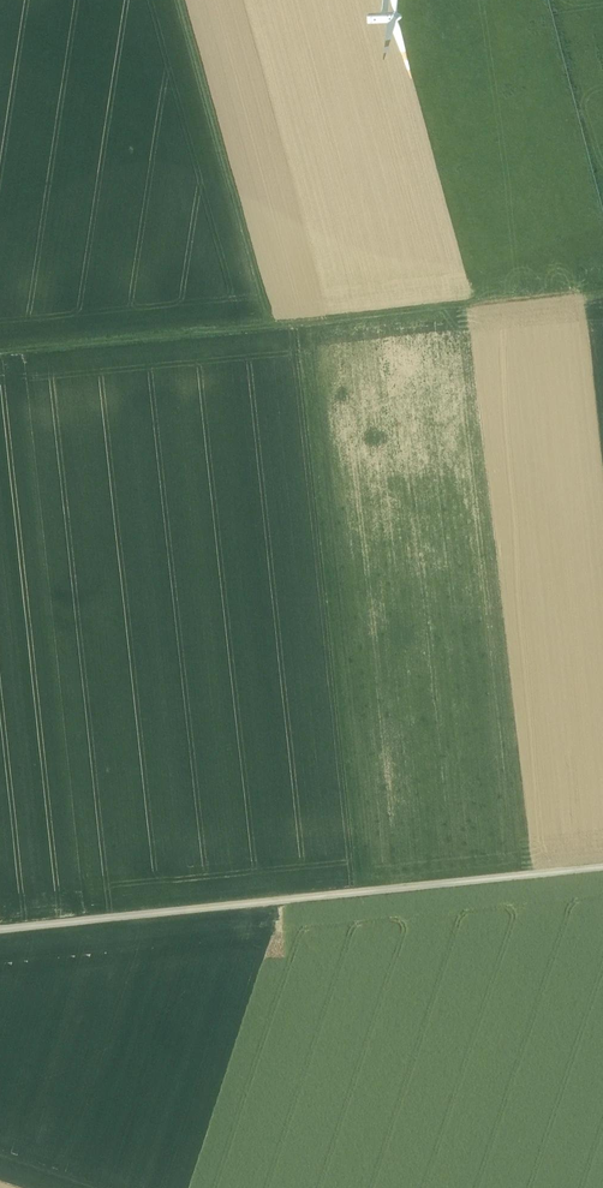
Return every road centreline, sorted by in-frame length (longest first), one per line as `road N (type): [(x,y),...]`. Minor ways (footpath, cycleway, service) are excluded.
road 1 (track): [(602,291),(0,353)]
road 2 (track): [(602,867),(0,929)]
road 3 (track): [(180,0),(269,325)]

